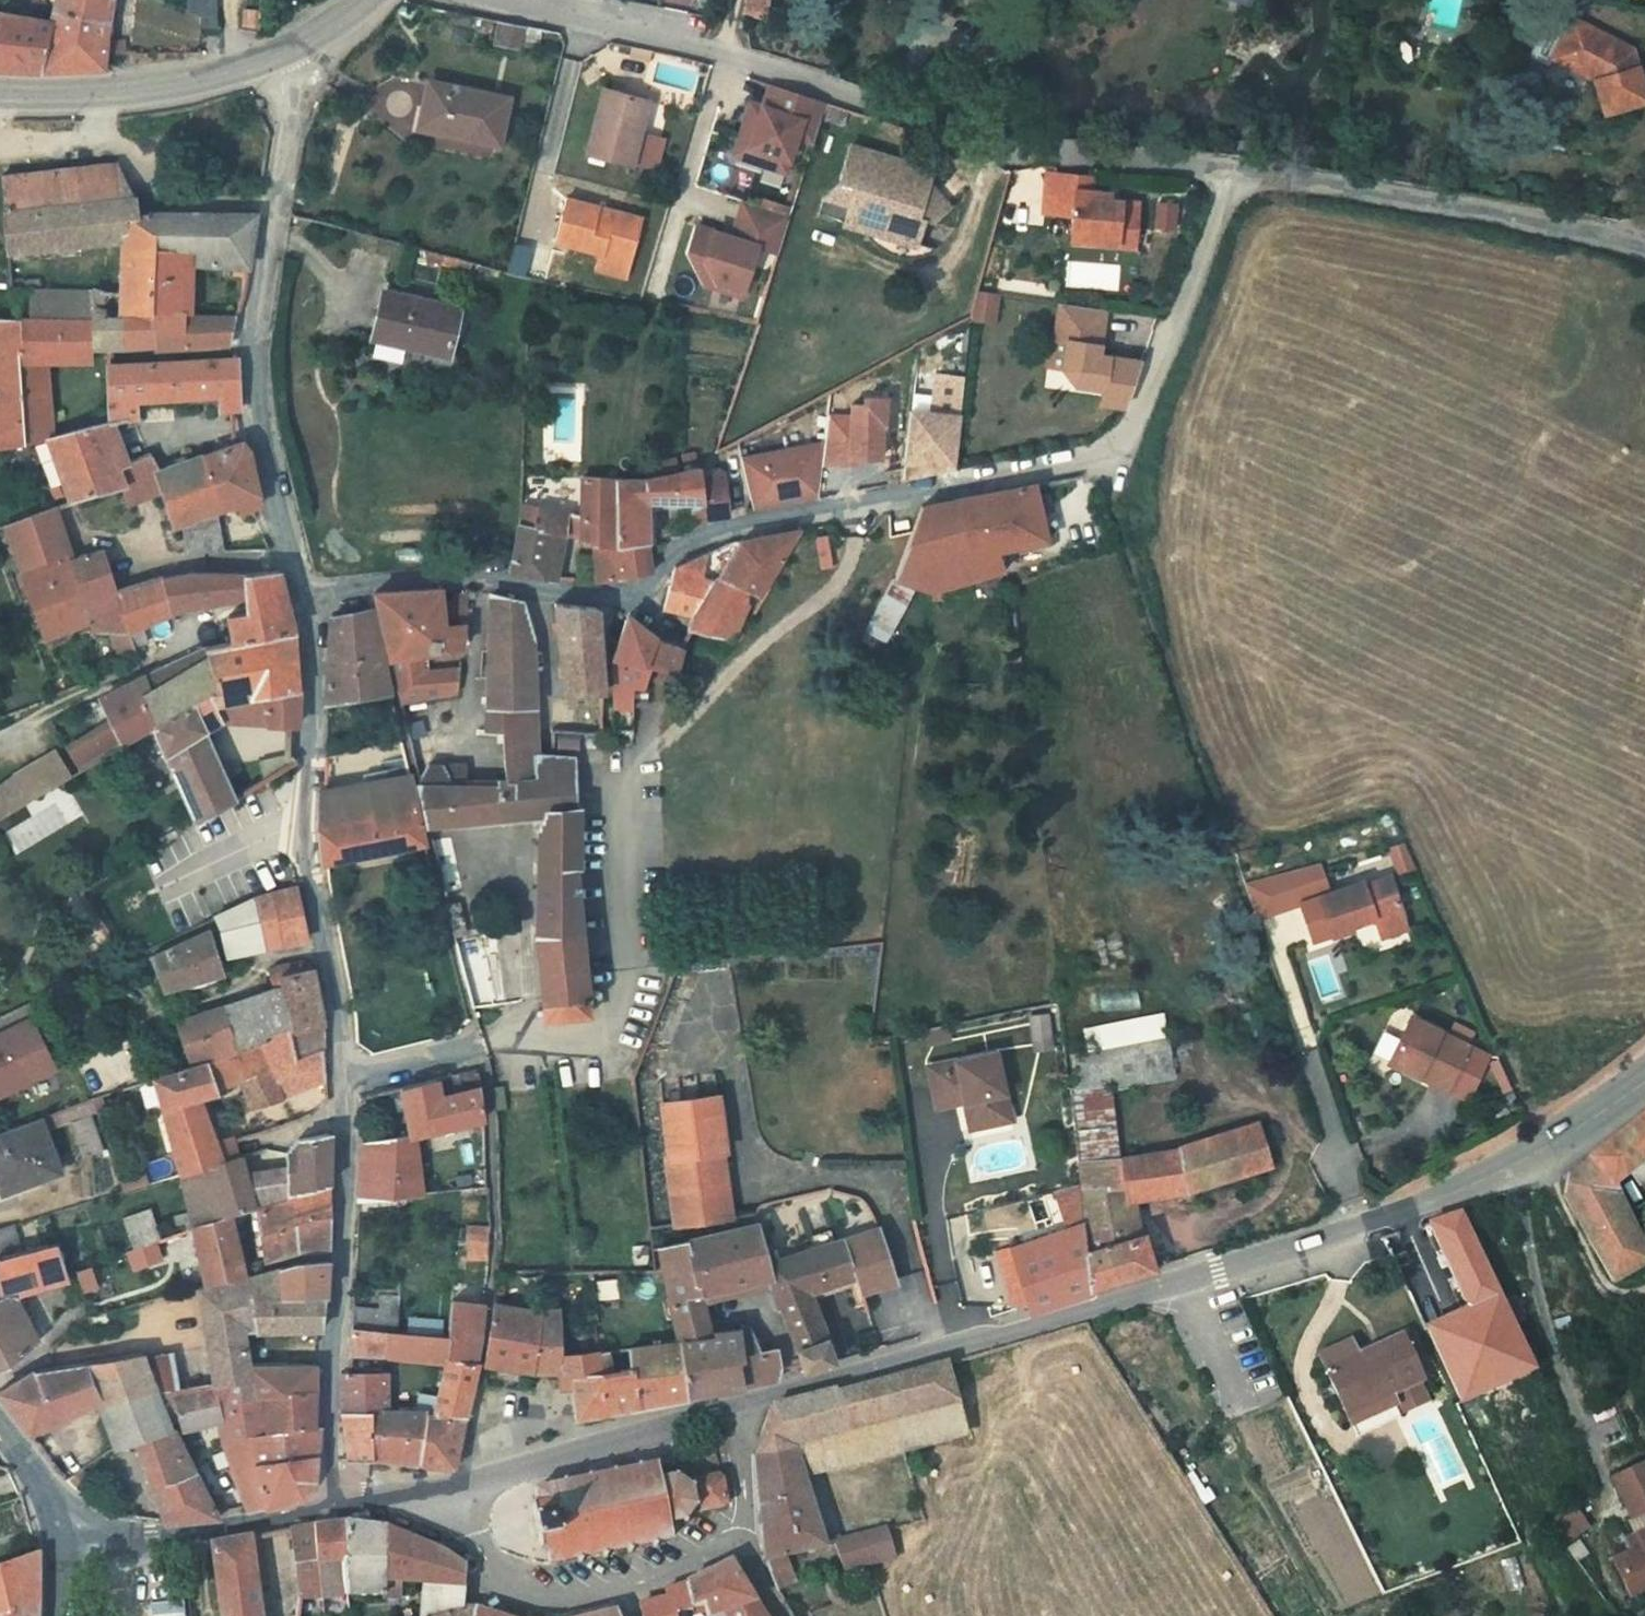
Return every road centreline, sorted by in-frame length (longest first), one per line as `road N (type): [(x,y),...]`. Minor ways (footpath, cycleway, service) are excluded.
road 1 (tertiary): [(734,1401),(1366,1225),(1514,1169),(1644,1080)]
road 2 (residential): [(1234,170),(1132,433),(1102,456),(719,532),(658,552),(640,587),(535,582)]
road 3 (residential): [(506,0),(726,53),(1002,138),(1234,170)]
road 4 (track): [(1102,456),(1294,1061)]
road 5 (residential): [(282,52),(288,124),(252,347),(255,432),(297,582)]
road 6 (residential): [(338,1074),(321,1505)]
road 7 (residential): [(1234,170),(1530,223),(1644,253)]
road 8 (residential): [(297,582),(306,636),(295,829),(312,937)]
road 9 (tertiary): [(447,1486),(734,1401)]
road 10 (primary): [(282,52),(172,85),(0,97)]
road 11 (residential): [(535,582),(455,576),(297,582)]
road 12 (tertiary): [(148,1535),(321,1505)]
road 13 (residential): [(312,937),(338,1074)]
road 14 (residential): [(734,1401),(735,1534)]
road 15 (residential): [(338,1074),(467,1042)]
road 16 (residential): [(490,1571),(550,1594),(615,1583)]
road 17 (residential): [(615,1583),(735,1534)]
road 18 (tertiary): [(321,1505),(447,1486)]
road 19 (primary): [(0,1433),(42,1487),(63,1538)]

